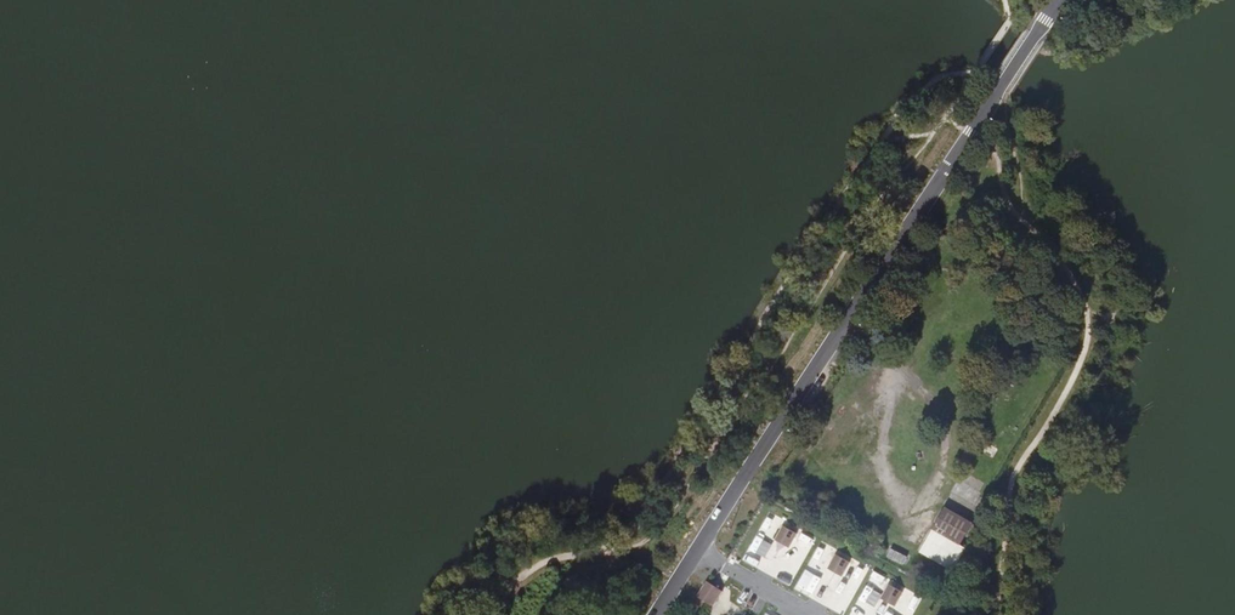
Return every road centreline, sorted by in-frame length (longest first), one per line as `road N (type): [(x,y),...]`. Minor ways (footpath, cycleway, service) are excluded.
road 1 (residential): [(1064,0),(659,614)]

